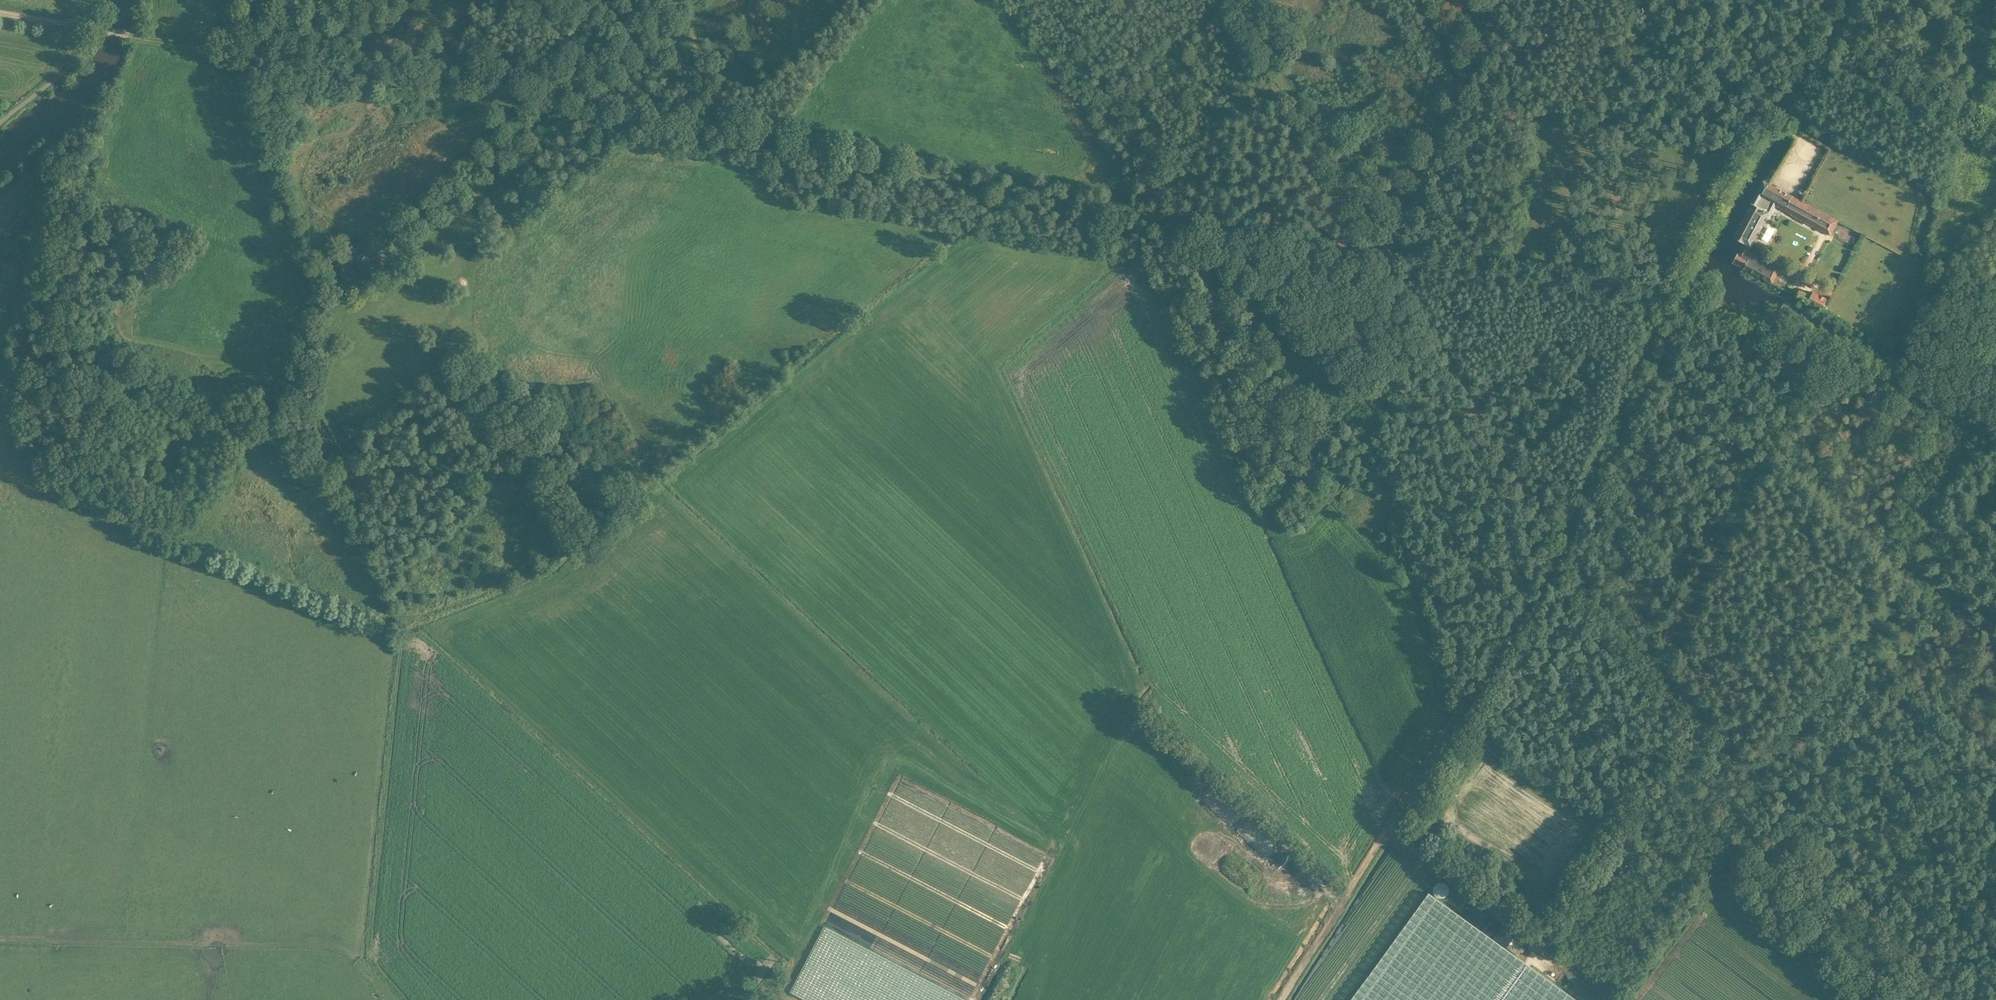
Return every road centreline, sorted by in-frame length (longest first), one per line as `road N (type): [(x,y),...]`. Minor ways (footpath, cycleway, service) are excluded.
road 1 (track): [(1236,0),(1564,548)]
road 2 (track): [(1564,548),(1960,999)]
road 3 (track): [(1564,548),(1675,319),(1755,331),(1906,376),(1950,361),(1995,361)]
road 4 (track): [(1279,999),(1564,548)]
road 5 (track): [(1675,319),(1659,316),(1759,127),(1774,121),(1798,136)]
road 6 (track): [(245,59),(95,32)]

